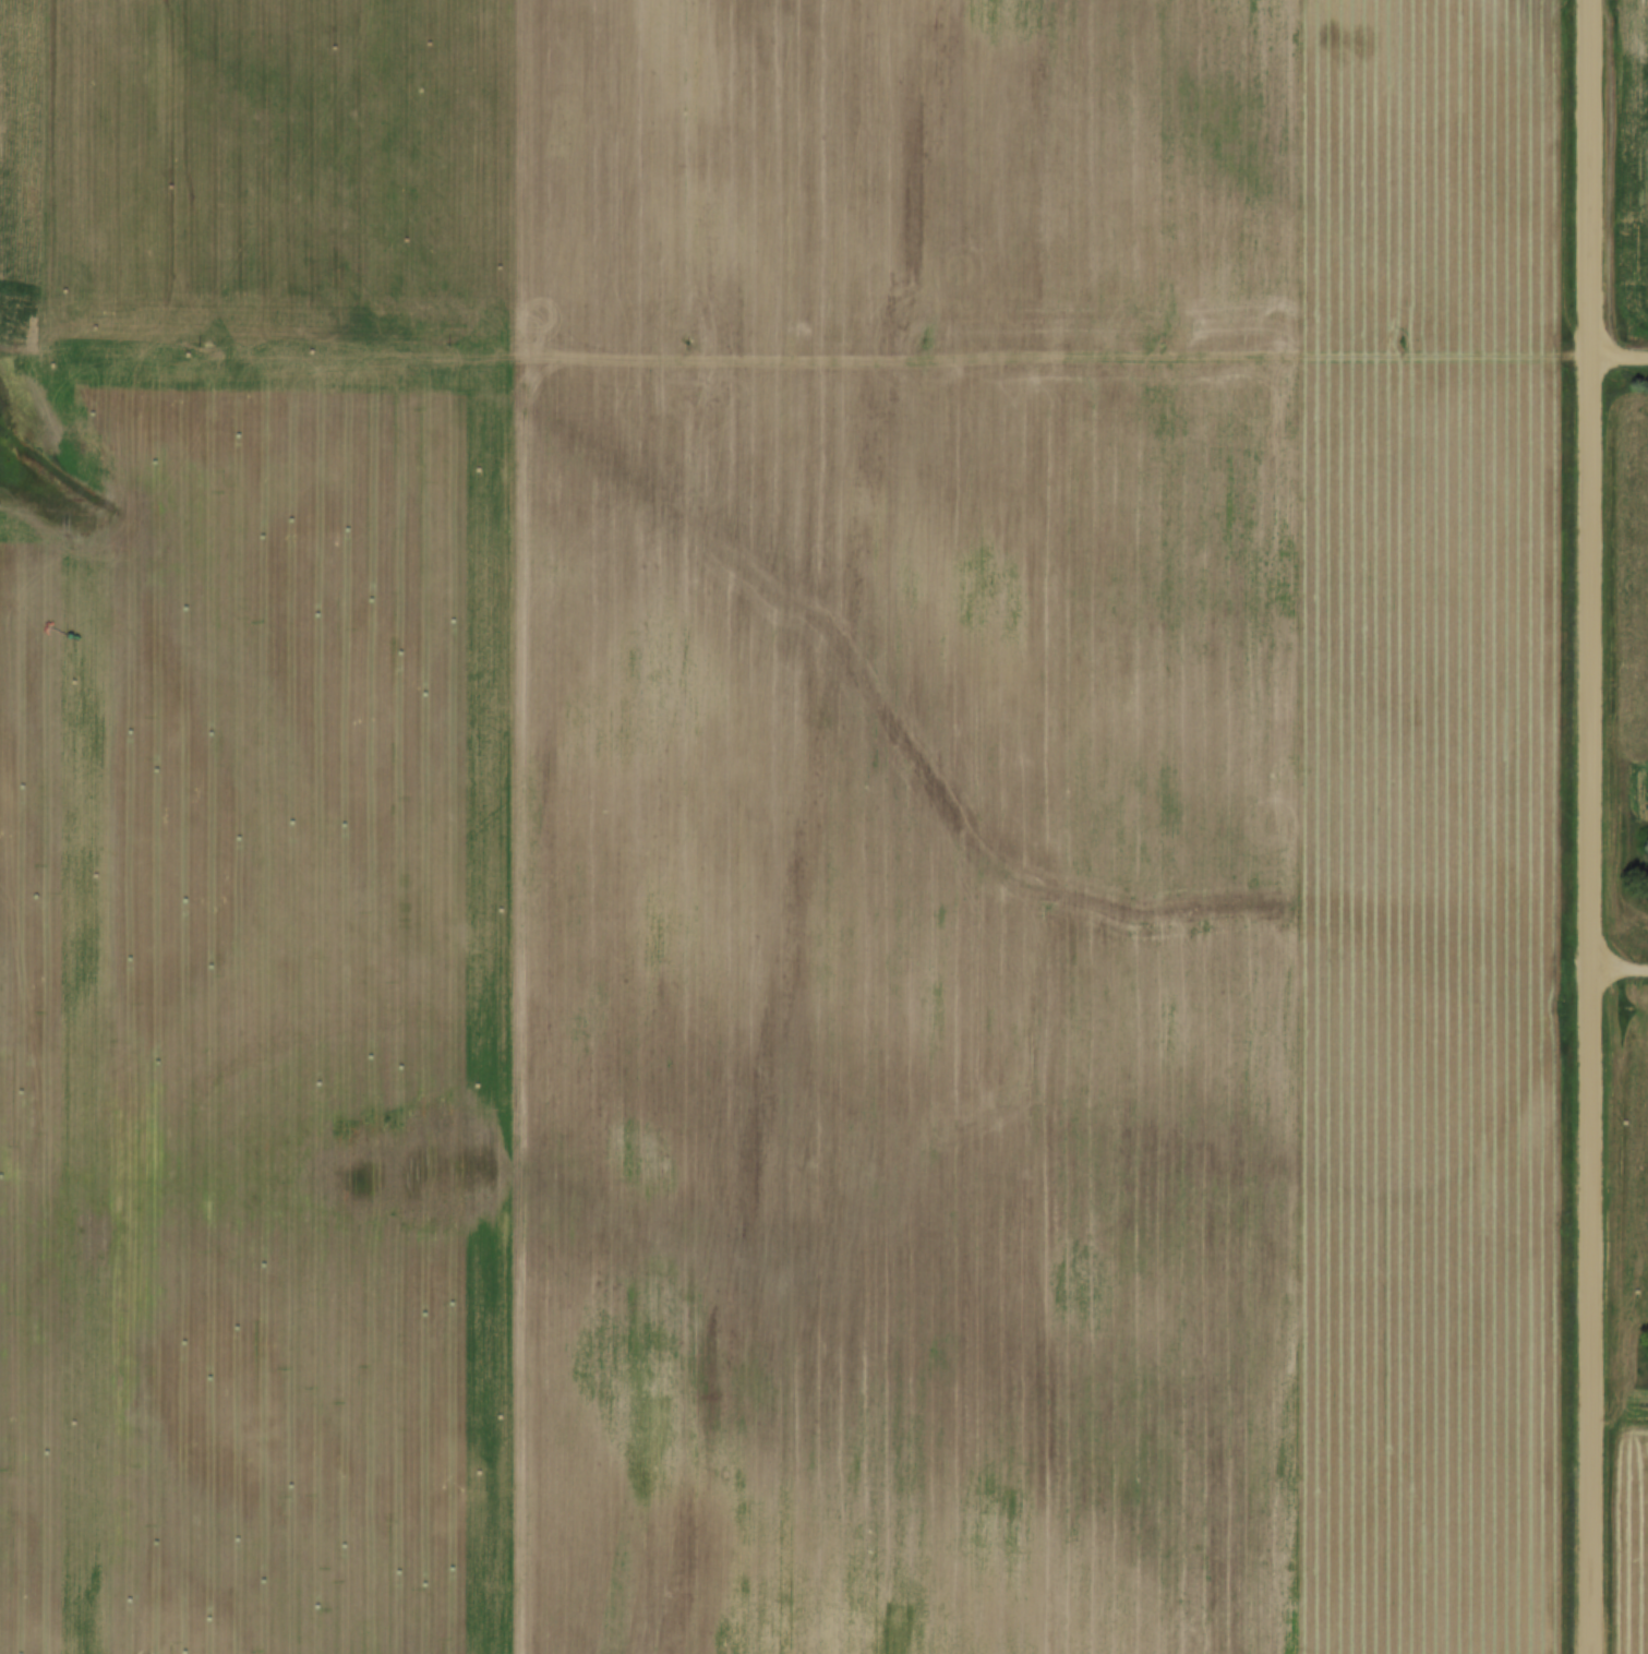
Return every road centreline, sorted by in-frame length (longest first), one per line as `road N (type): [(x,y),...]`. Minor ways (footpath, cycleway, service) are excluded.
road 1 (residential): [(1598,1653),(1594,0)]

